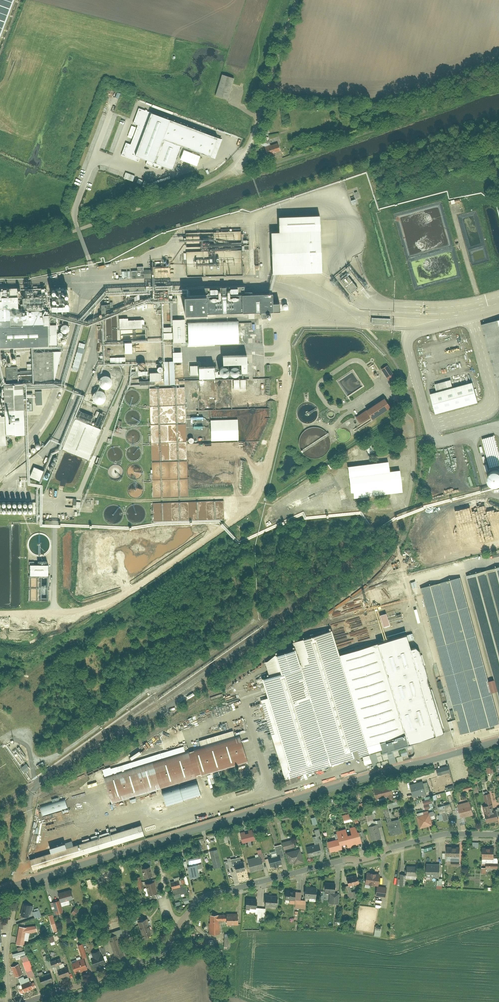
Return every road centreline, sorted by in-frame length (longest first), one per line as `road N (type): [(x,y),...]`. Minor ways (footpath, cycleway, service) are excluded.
road 1 (residential): [(498,741),(0,890)]
road 2 (residential): [(498,835),(436,836),(215,893),(182,921),(162,956),(30,1001)]
road 3 (unclassified): [(0,247),(56,238),(230,169)]
road 4 (unclassified): [(297,0),(250,143),(230,169)]

